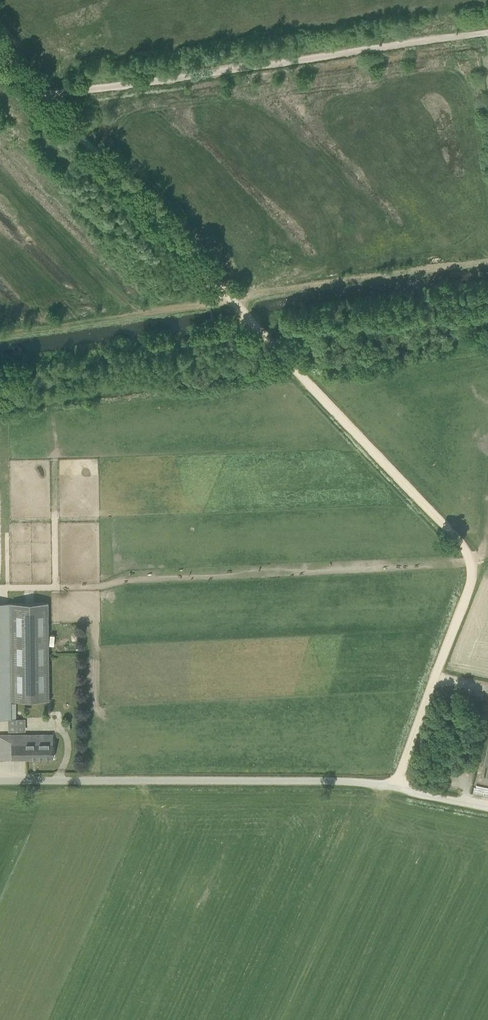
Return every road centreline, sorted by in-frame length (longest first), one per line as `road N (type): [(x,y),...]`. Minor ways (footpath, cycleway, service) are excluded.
road 1 (track): [(250,323),(473,561),(467,597),(393,787)]
road 2 (unclassified): [(0,782),(383,784),(487,809)]
road 3 (track): [(487,32),(38,98)]
road 4 (track): [(38,98),(250,323)]
road 5 (track): [(250,323),(239,357),(223,369),(0,402)]
road 6 (track): [(232,303),(0,337)]

